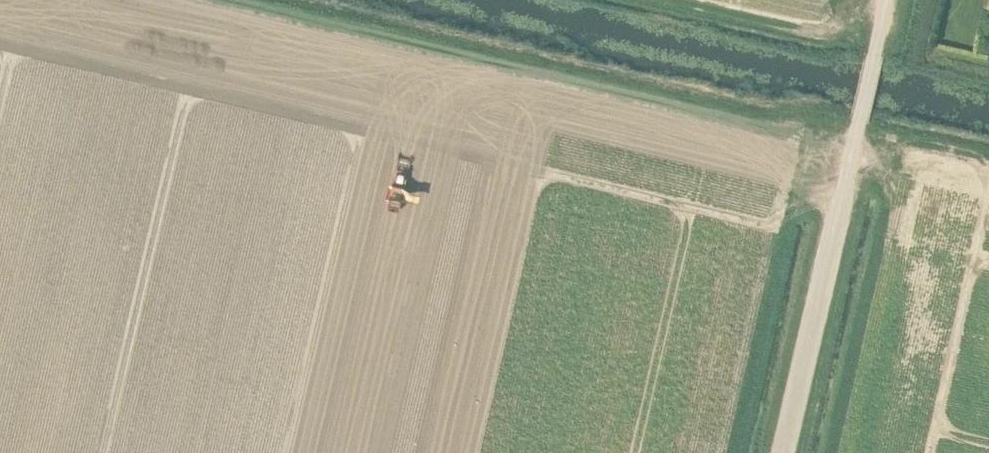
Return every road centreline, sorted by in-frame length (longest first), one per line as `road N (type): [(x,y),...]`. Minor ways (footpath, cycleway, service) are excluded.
road 1 (track): [(988,165),(905,146),(867,153),(222,0)]
road 2 (unclassified): [(782,452),(886,0)]
road 3 (track): [(662,0),(823,33),(877,0)]

